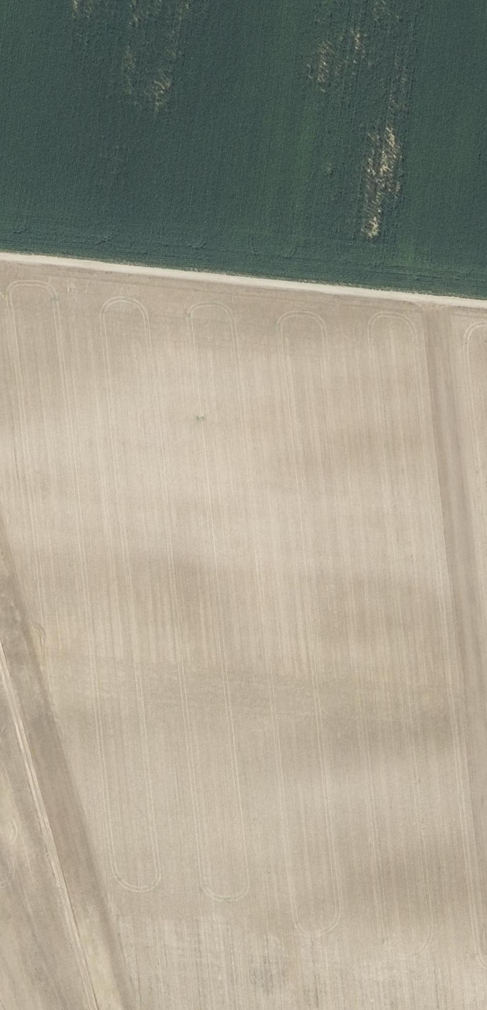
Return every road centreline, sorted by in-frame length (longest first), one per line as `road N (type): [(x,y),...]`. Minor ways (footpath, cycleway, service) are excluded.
road 1 (track): [(486,298),(0,248)]
road 2 (track): [(486,710),(445,293)]
road 3 (track): [(96,1009),(0,634)]

